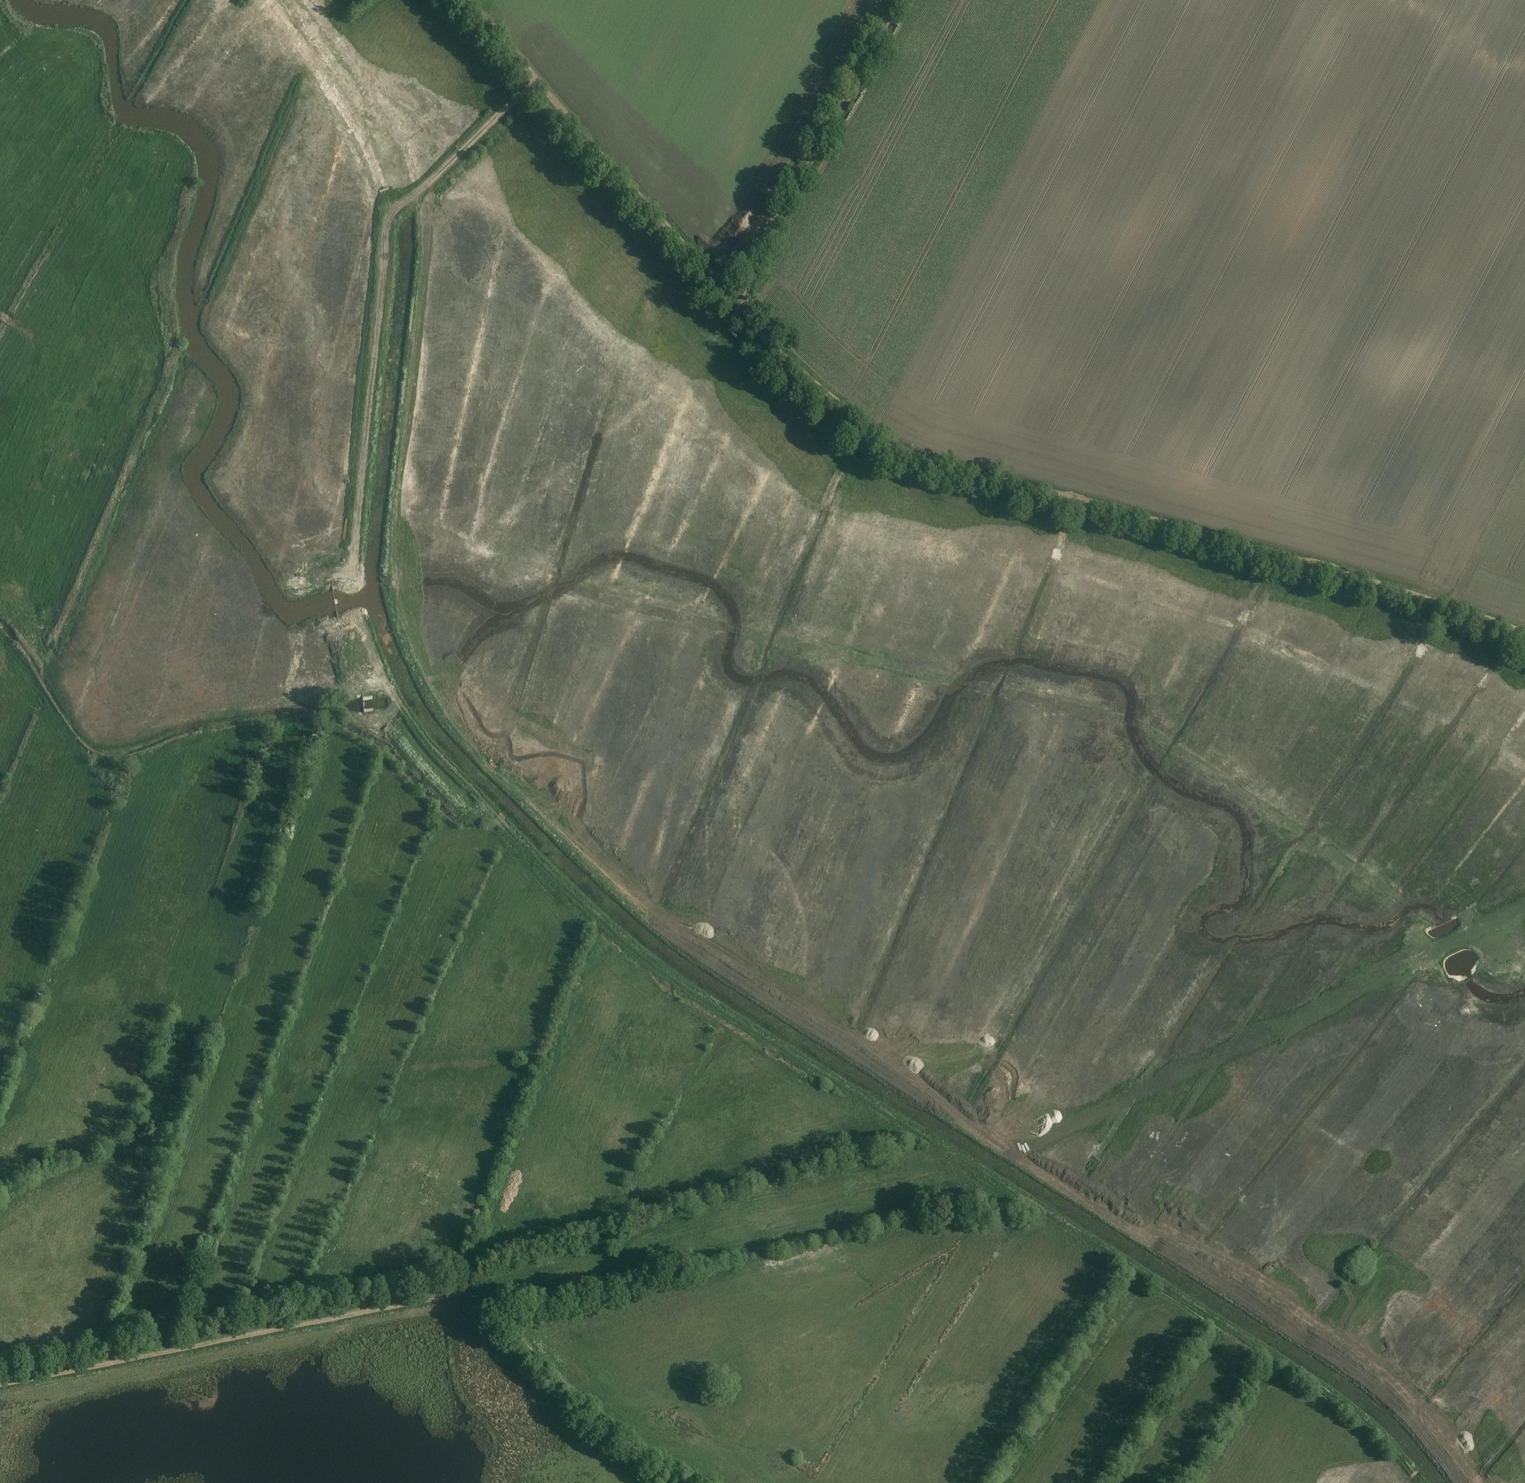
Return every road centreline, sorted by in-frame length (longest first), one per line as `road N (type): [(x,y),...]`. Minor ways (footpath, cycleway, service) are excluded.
road 1 (track): [(732,299),(763,336),(892,445),(925,462),(1327,573),(1524,638)]
road 2 (track): [(0,1384),(467,1290)]
road 3 (track): [(472,0),(732,299)]
road 4 (track): [(894,0),(732,299)]

